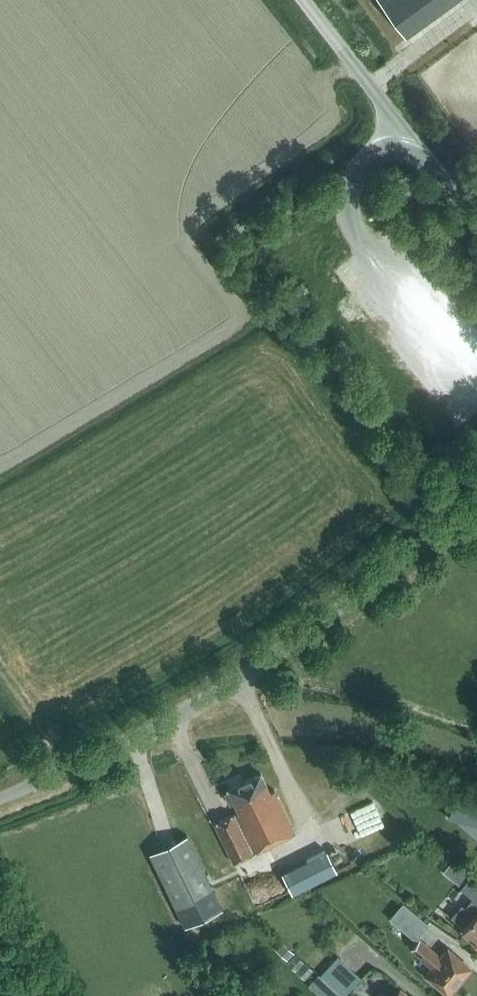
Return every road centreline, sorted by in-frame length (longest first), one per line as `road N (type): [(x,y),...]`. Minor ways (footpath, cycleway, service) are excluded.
road 1 (unclassified): [(0,796),(200,702),(320,624),(476,498)]
road 2 (unclassified): [(476,221),(304,0)]

